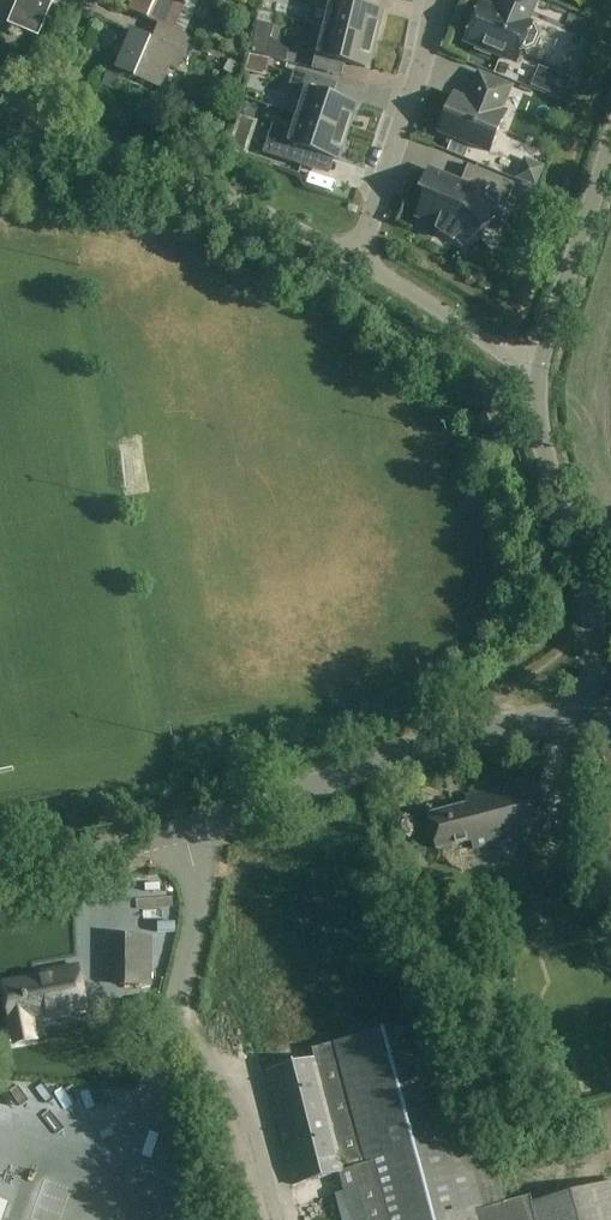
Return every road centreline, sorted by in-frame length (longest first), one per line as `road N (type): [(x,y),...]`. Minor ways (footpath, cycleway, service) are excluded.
road 1 (tertiary): [(0,872),(187,828),(471,733),(594,719)]
road 2 (unclassified): [(0,140),(107,146),(155,159),(357,258)]
road 3 (unclassified): [(594,719),(594,609),(543,444),(538,374)]
road 4 (residential): [(435,0),(424,56),(357,258)]
road 5 (unclassified): [(538,374),(610,146)]
road 6 (unclassified): [(357,258),(538,374)]

